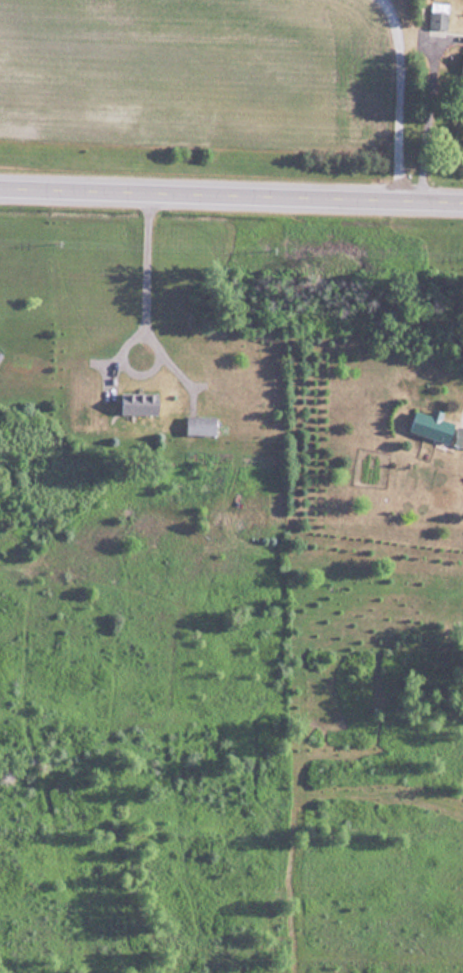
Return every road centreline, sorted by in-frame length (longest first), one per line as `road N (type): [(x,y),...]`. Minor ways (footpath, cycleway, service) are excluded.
road 1 (primary): [(0,193),(462,207)]

